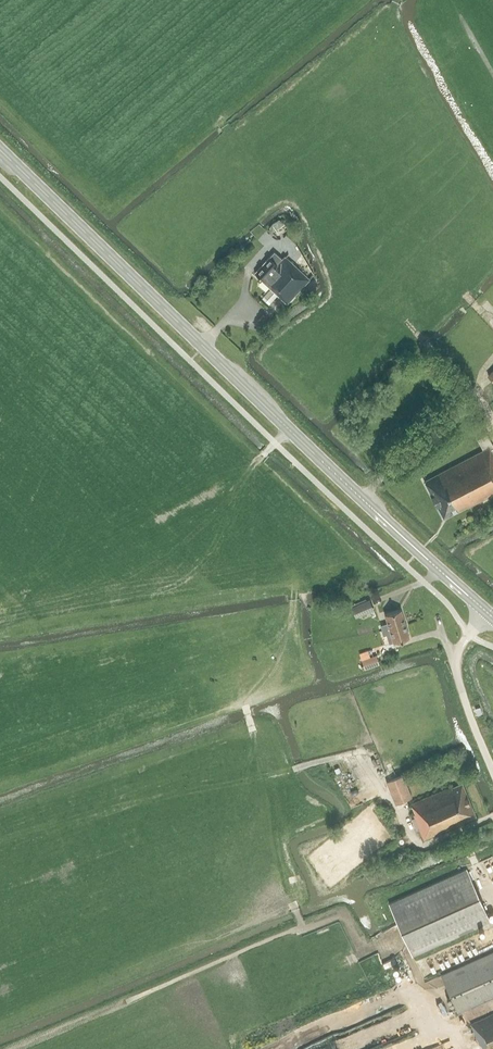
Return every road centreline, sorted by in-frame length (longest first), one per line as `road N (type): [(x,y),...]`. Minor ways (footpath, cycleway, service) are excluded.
road 1 (primary): [(489,614),(0,150)]
road 2 (unclassified): [(492,771),(456,664),(489,614)]

